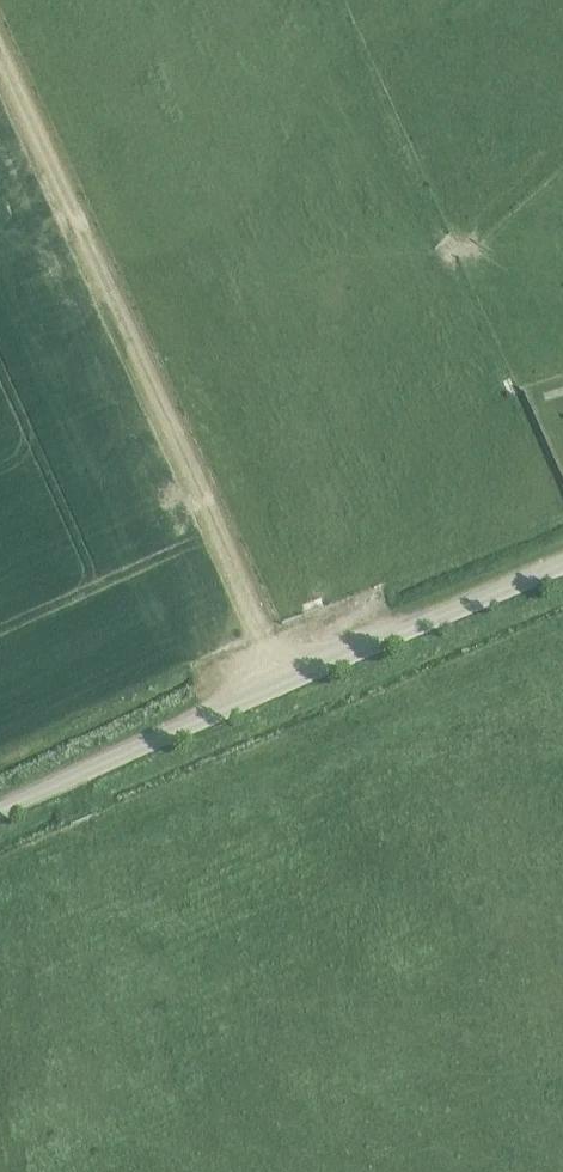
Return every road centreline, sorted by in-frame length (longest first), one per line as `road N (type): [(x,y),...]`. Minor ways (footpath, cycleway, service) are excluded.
road 1 (unclassified): [(0,811),(562,566)]

